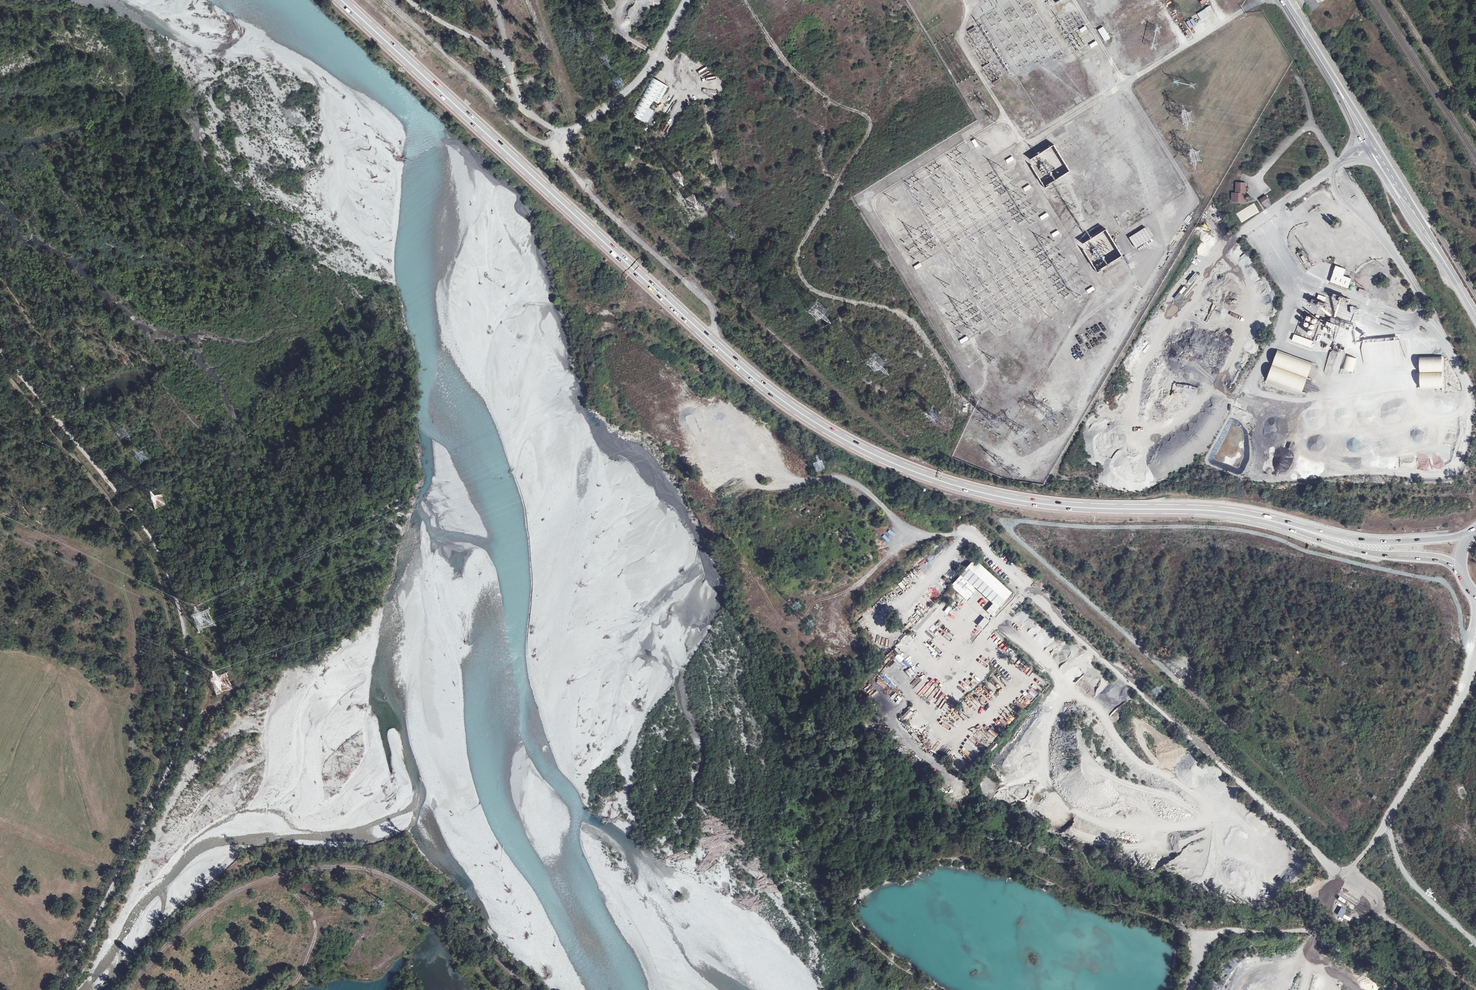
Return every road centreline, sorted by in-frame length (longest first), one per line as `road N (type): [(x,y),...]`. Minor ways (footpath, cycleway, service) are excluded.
road 1 (trunk): [(341,0),(737,364),(835,434),(896,465),(990,495),(1070,507),(1222,512),(1284,524)]
road 2 (track): [(661,359),(716,414),(812,478),(881,543),(968,534),(1309,841),(1342,881)]
road 3 (track): [(0,349),(157,545),(185,631),(183,724),(173,758),(63,989)]
road 4 (track): [(745,0),(805,79),(870,122),(801,245),(802,276),(819,294),(905,316),(933,348),(953,398)]
road 5 (track): [(129,989),(206,911),(247,886),(344,866),(382,873),(416,891),(529,989)]
road 6 (track): [(389,0),(567,161)]
road 7 (tertiary): [(1327,71),(1380,172),(1446,264)]
road 8 (tertiary): [(1446,264),(1327,71)]
road 9 (trunk): [(1284,524),(1349,549),(1448,561),(1465,578)]
road 10 (trunk): [(1475,533),(1379,543),(1284,524)]
road 11 (unclassified): [(686,0),(645,75),(566,140)]
road 12 (track): [(1342,881),(1473,989)]
road 13 (track): [(566,140),(522,100),(494,0)]
road 14 (track): [(683,385),(668,402),(642,405),(627,397),(621,358),(631,348),(661,359)]
road 15 (track): [(1475,126),(1397,0)]
road 16 (track): [(290,989),(308,963),(316,926),(279,876)]

